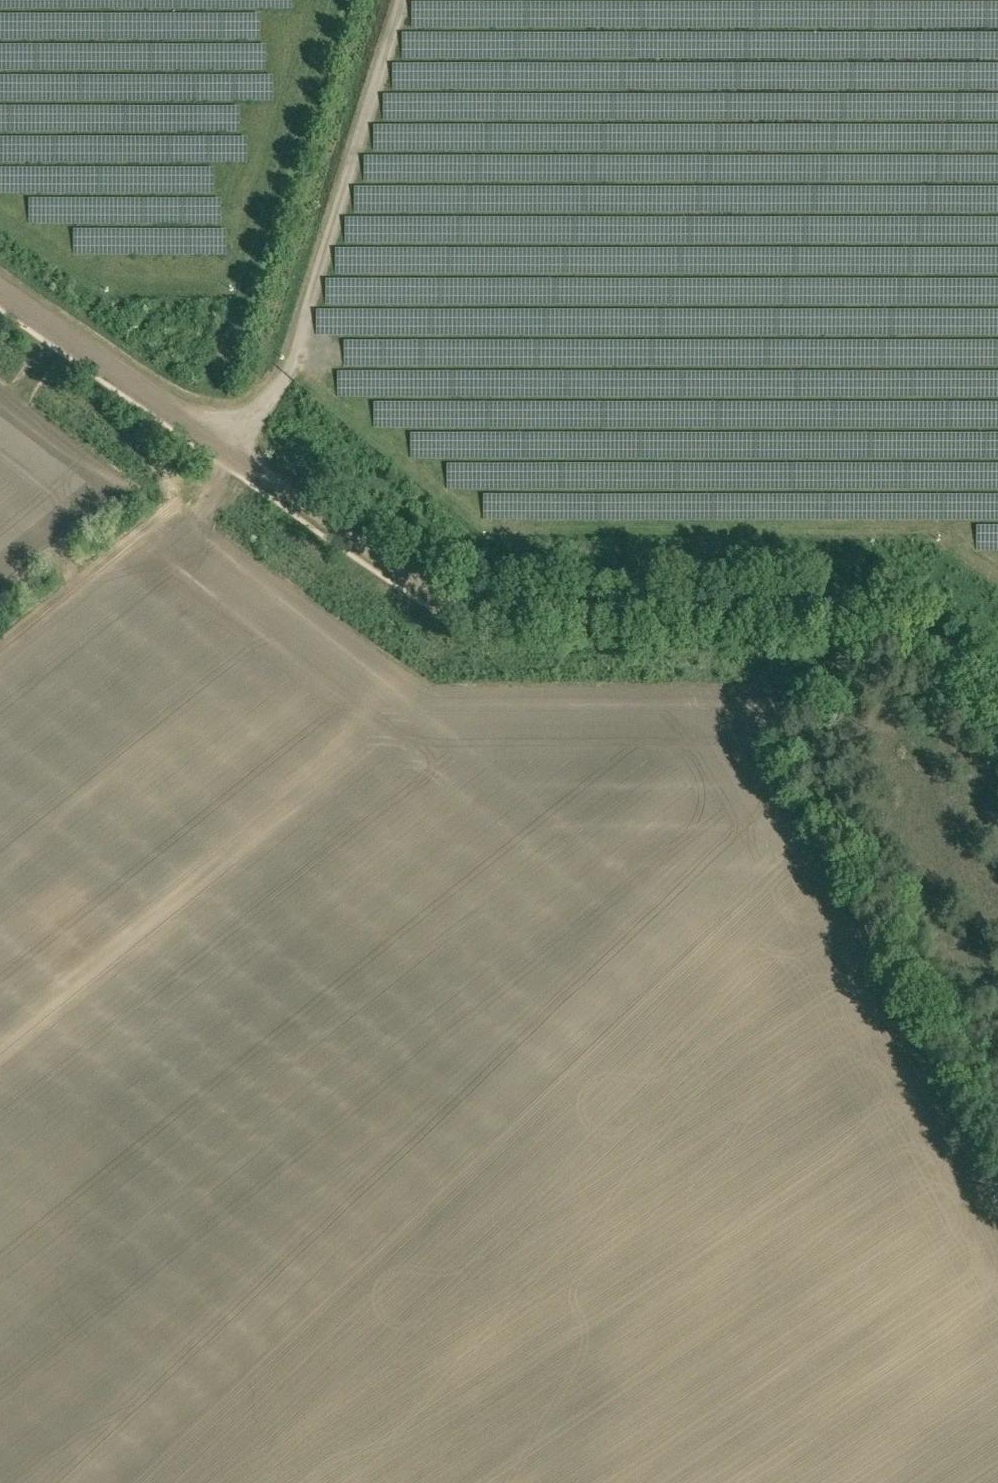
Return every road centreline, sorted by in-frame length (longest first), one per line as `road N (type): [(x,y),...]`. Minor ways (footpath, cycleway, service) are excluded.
road 1 (track): [(997,696),(862,613),(475,613),(438,601),(0,291)]

